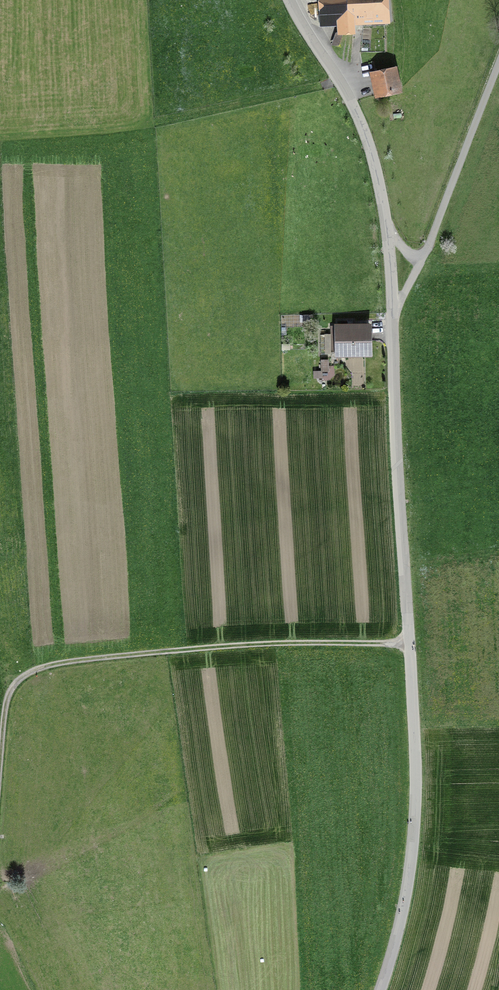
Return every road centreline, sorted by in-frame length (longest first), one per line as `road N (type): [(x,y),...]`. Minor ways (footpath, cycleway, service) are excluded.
road 1 (unclassified): [(393,315),(416,786),(406,896),(379,989)]
road 2 (track): [(409,644),(236,646),(41,667),(11,691),(0,774)]
road 3 (unclassified): [(288,0),(352,105),(388,231)]
road 4 (unclassified): [(423,257),(498,61)]

